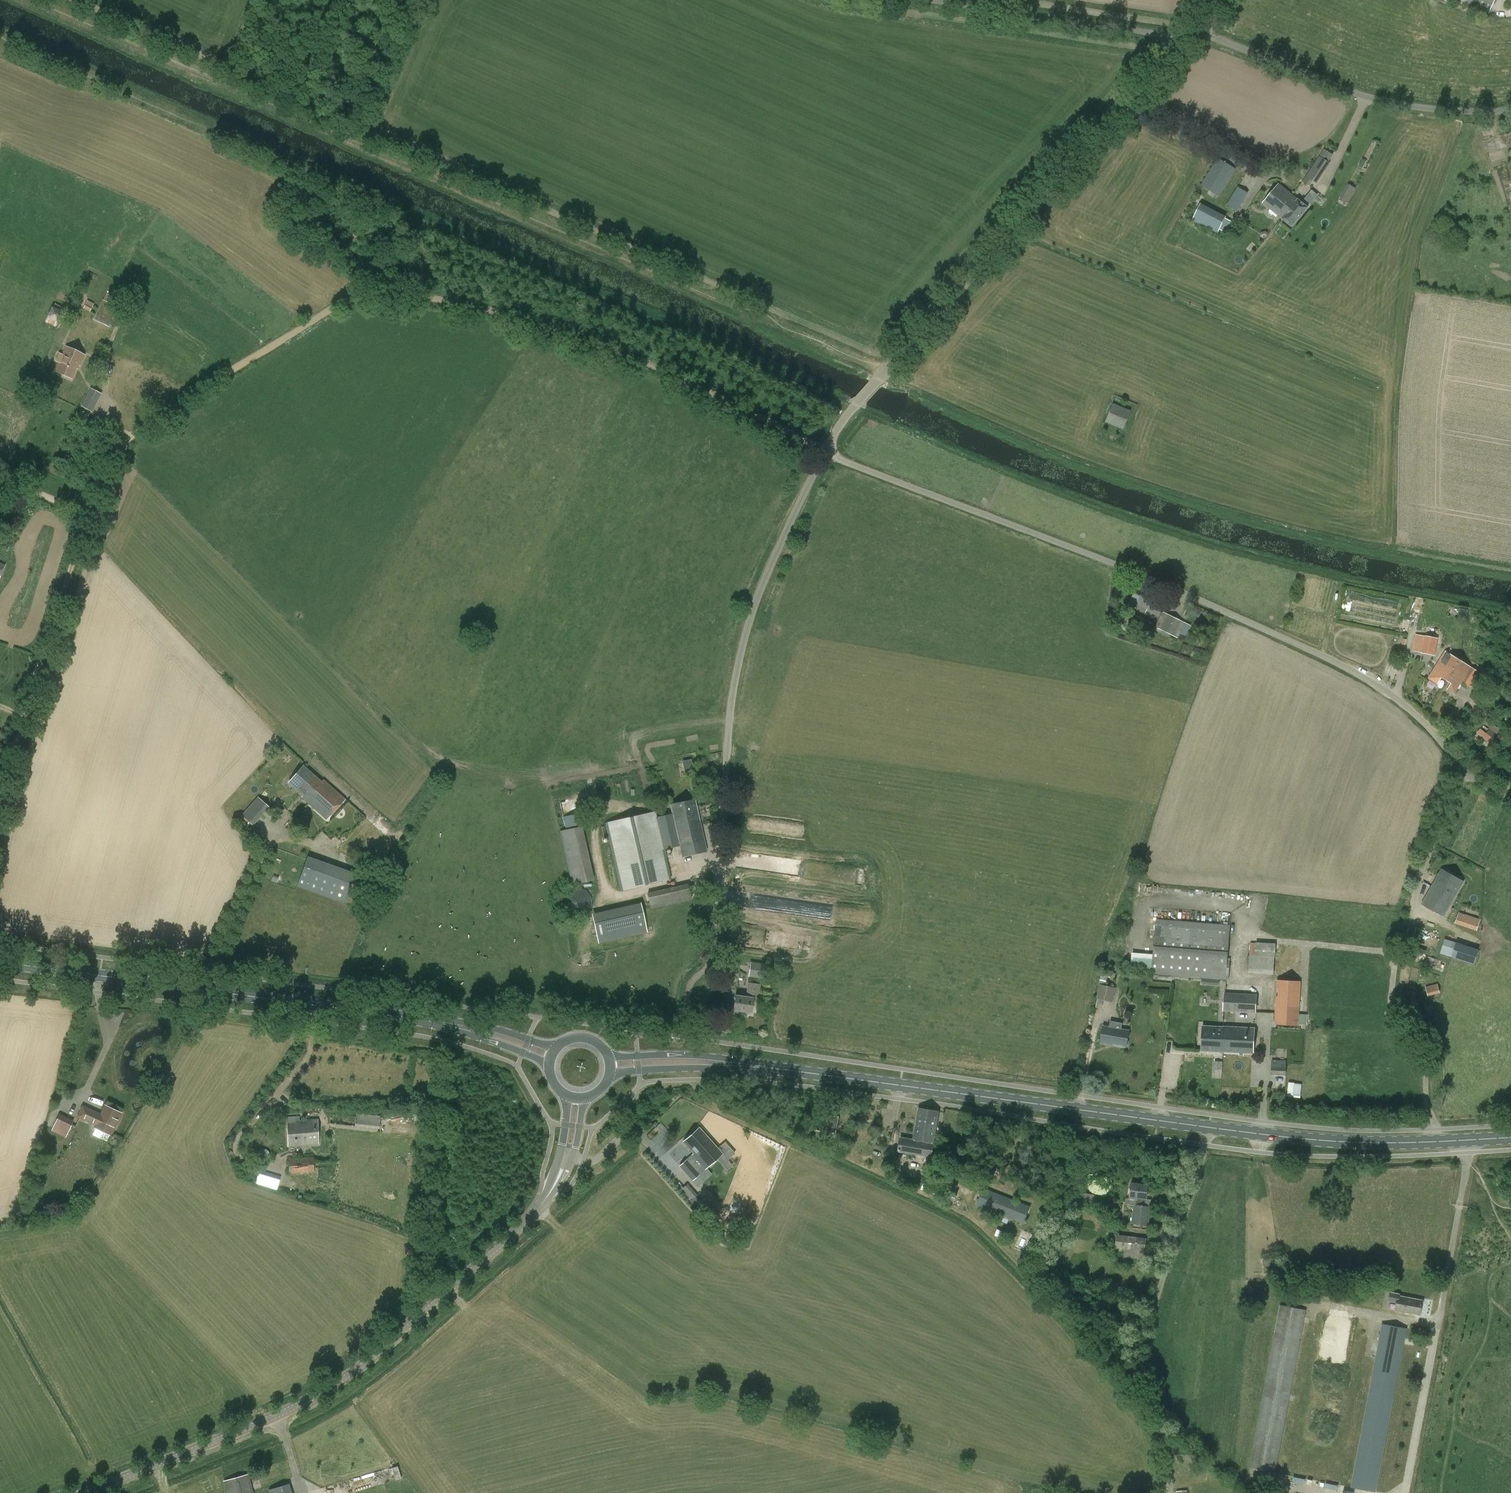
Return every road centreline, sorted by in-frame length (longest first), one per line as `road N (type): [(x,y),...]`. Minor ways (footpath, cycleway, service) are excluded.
road 1 (track): [(825,450),(658,367),(498,308),(429,293),(358,296),(122,437),(87,514),(40,669)]
road 2 (unclassified): [(1510,797),(1462,770),(1417,715),(1341,665),(1115,564),(825,450)]
road 3 (primary): [(1510,1138),(1299,1138),(773,1071)]
road 4 (unclassified): [(825,450),(878,380),(1183,42)]
road 5 (unclassified): [(710,965),(744,644),(825,450)]
road 6 (tertiary): [(84,1492),(345,1378),(530,1217)]
road 7 (primary): [(426,1021),(0,960)]
road 8 (unclassified): [(1510,109),(1384,101),(1197,29)]
road 9 (unclassified): [(1183,42),(937,0)]
road 10 (primary): [(773,1071),(718,1058),(606,1058)]
road 11 (primary): [(607,1077),(692,1068),(773,1071)]
road 12 (tertiary): [(530,1217),(564,1182),(585,1096)]
road 13 (primary): [(561,1046),(426,1021)]
road 14 (primary): [(426,1021),(551,1069)]
road 15 (tertiary): [(566,1094),(558,1163),(530,1217)]
road 16 (track): [(37,680),(0,799)]

